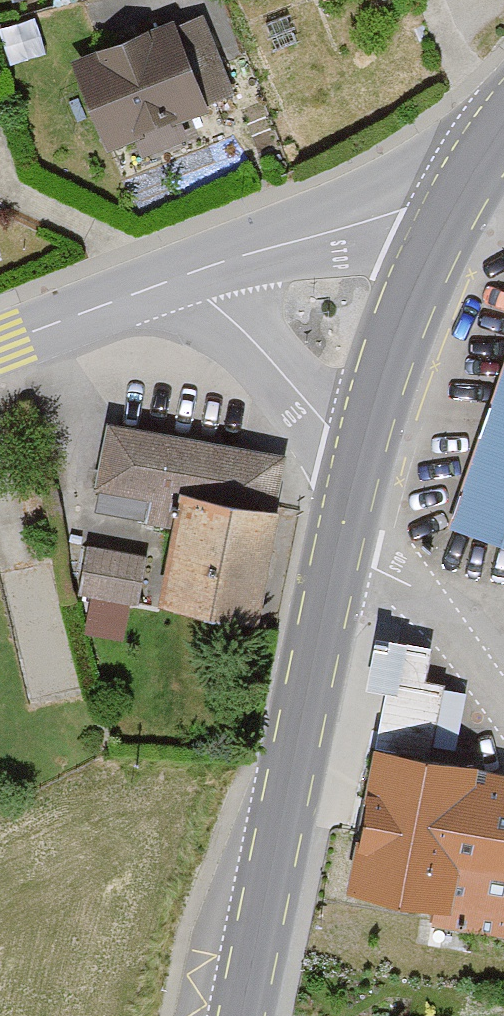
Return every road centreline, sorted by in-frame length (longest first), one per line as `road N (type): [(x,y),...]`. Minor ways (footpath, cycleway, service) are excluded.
road 1 (primary): [(338,548),(244,1015)]
road 2 (primary): [(463,179),(390,360),(360,464)]
road 3 (tertiary): [(463,179),(414,188),(195,272)]
road 4 (tertiary): [(195,272),(360,464)]
road 5 (residential): [(503,712),(423,600),(338,548)]
road 6 (tertiary): [(195,272),(0,345)]

